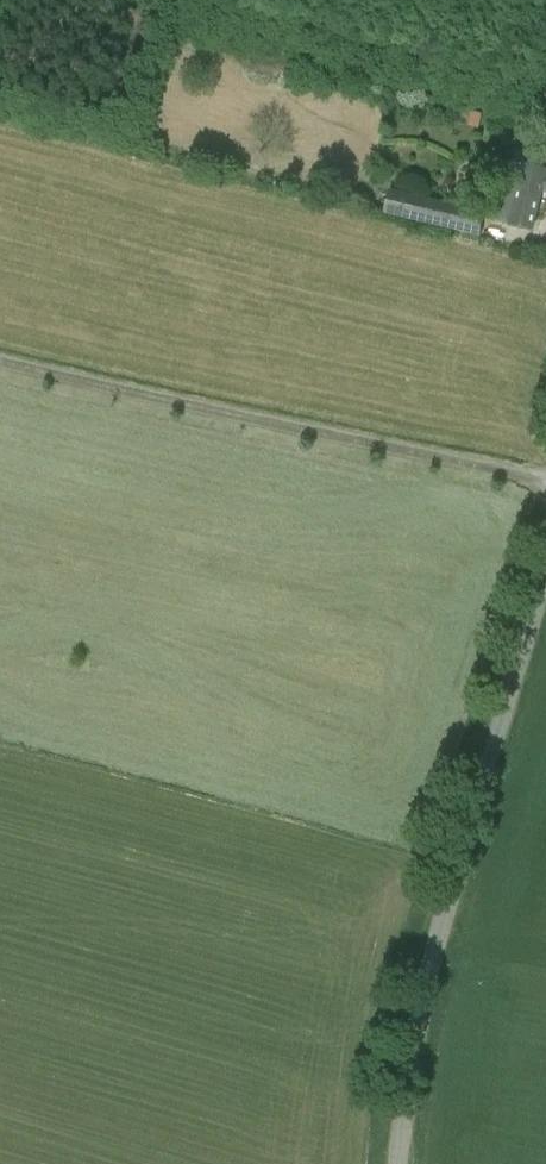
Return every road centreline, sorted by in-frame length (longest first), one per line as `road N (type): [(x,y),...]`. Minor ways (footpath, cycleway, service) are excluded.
road 1 (unclassified): [(398,1163),(416,1023),(545,573)]

